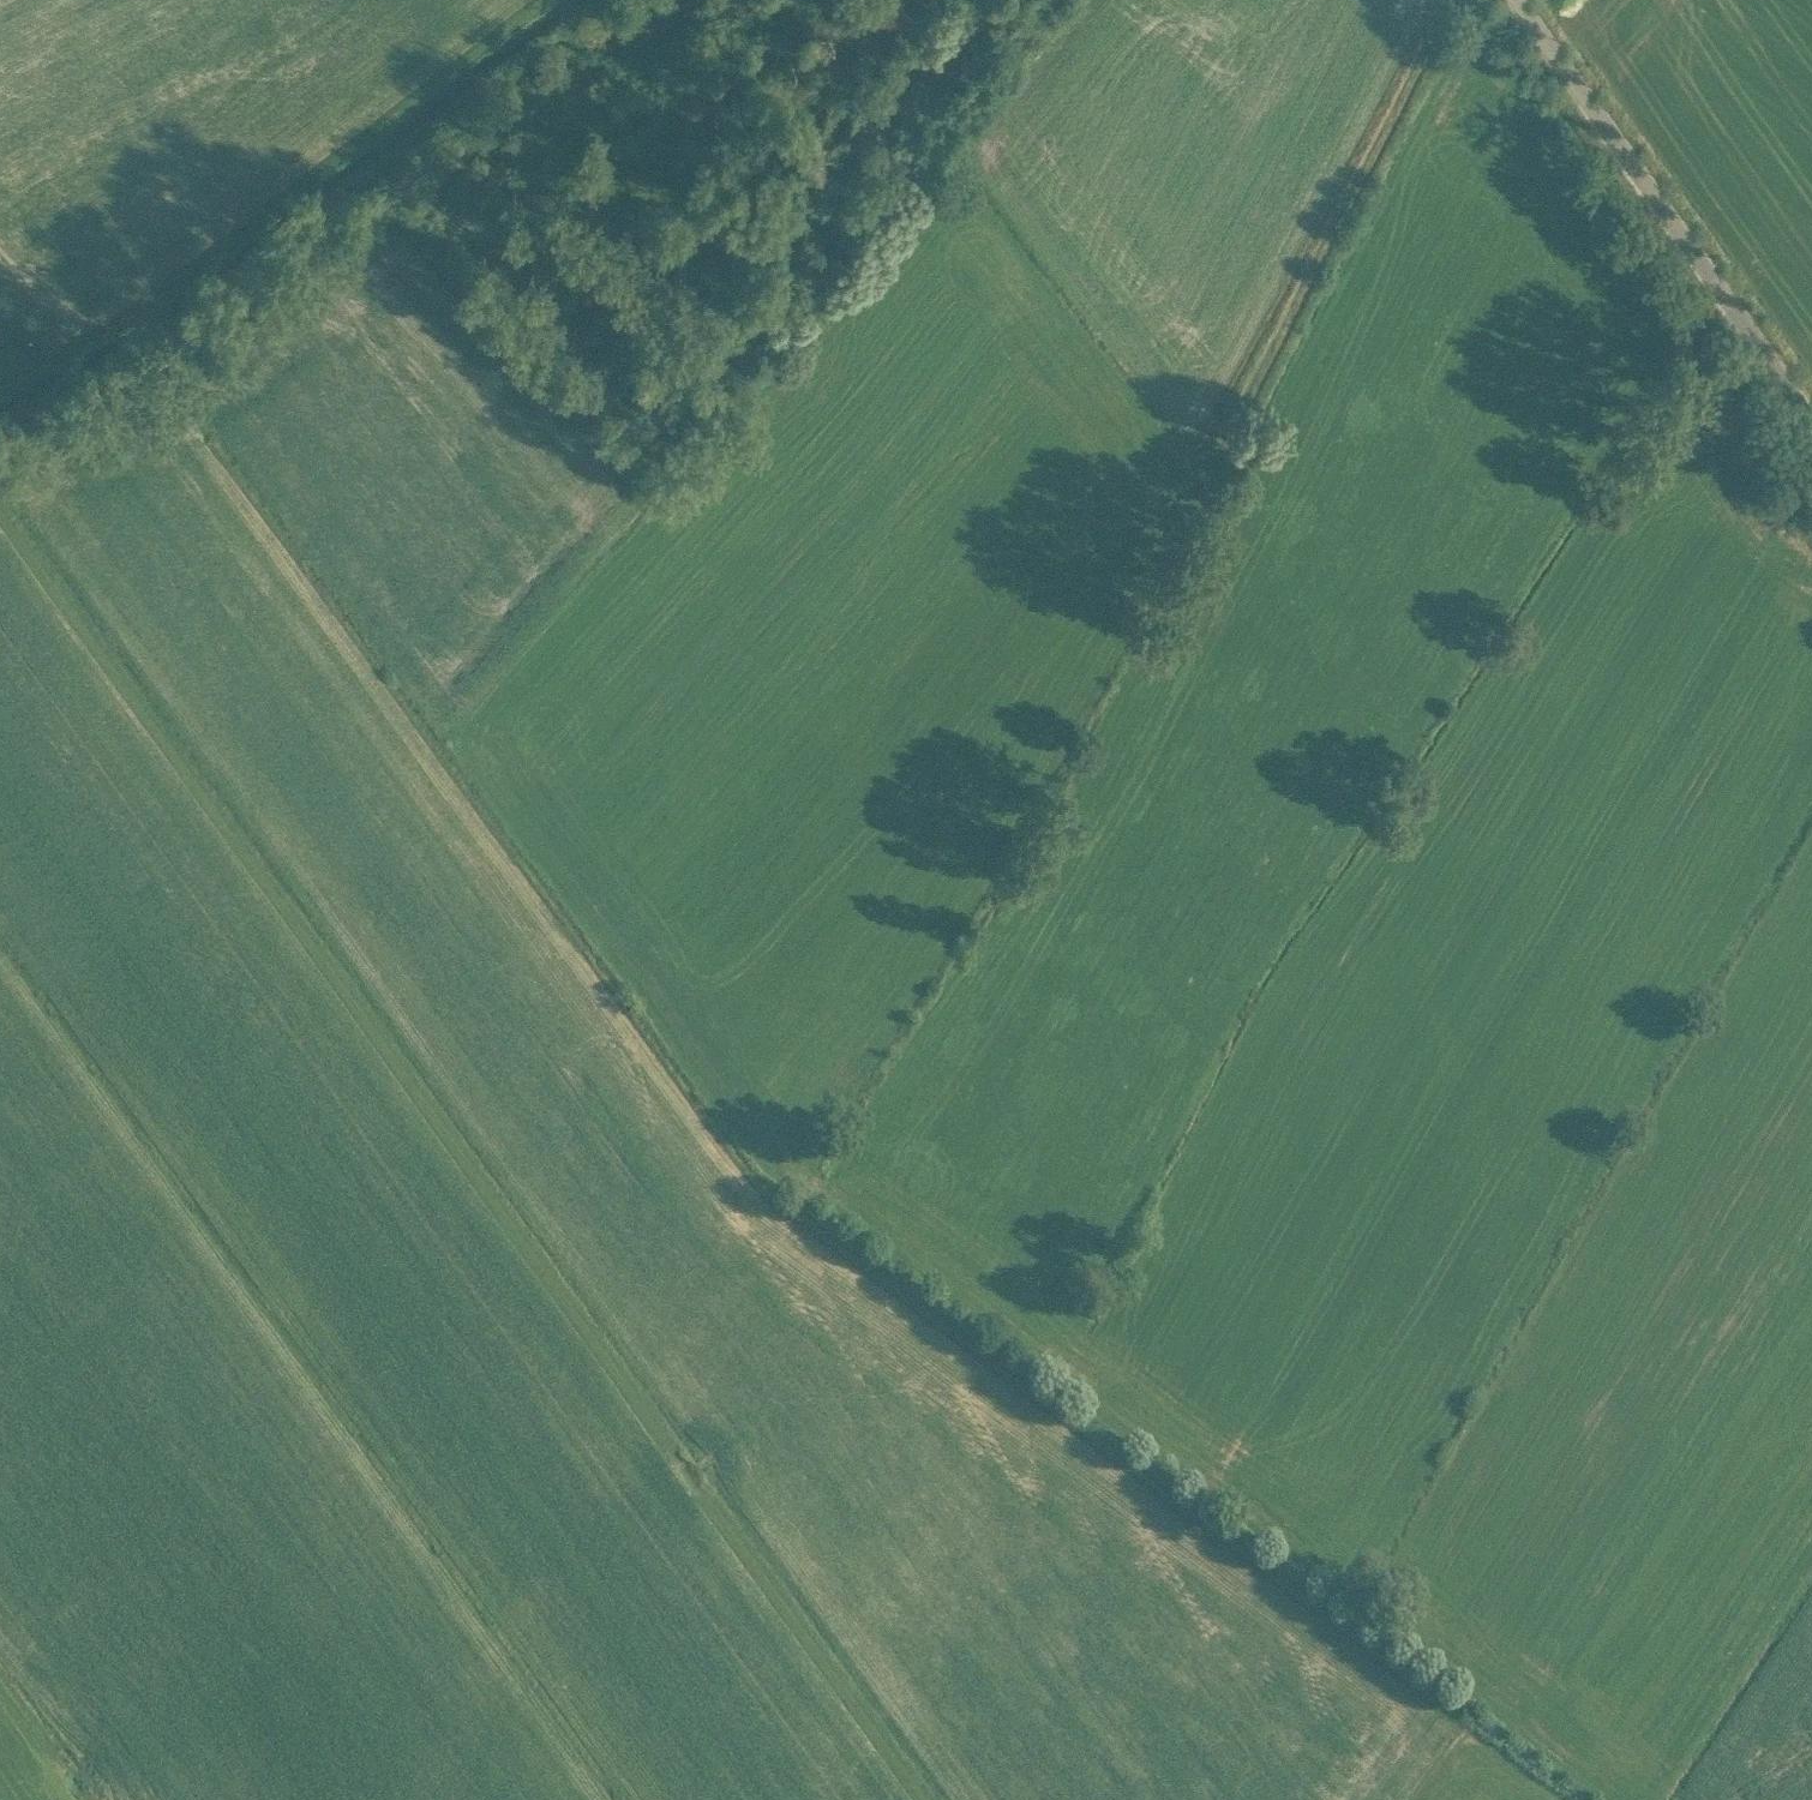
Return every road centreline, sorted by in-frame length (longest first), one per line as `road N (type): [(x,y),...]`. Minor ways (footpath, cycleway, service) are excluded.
road 1 (unclassified): [(1811,412),(1525,0)]

